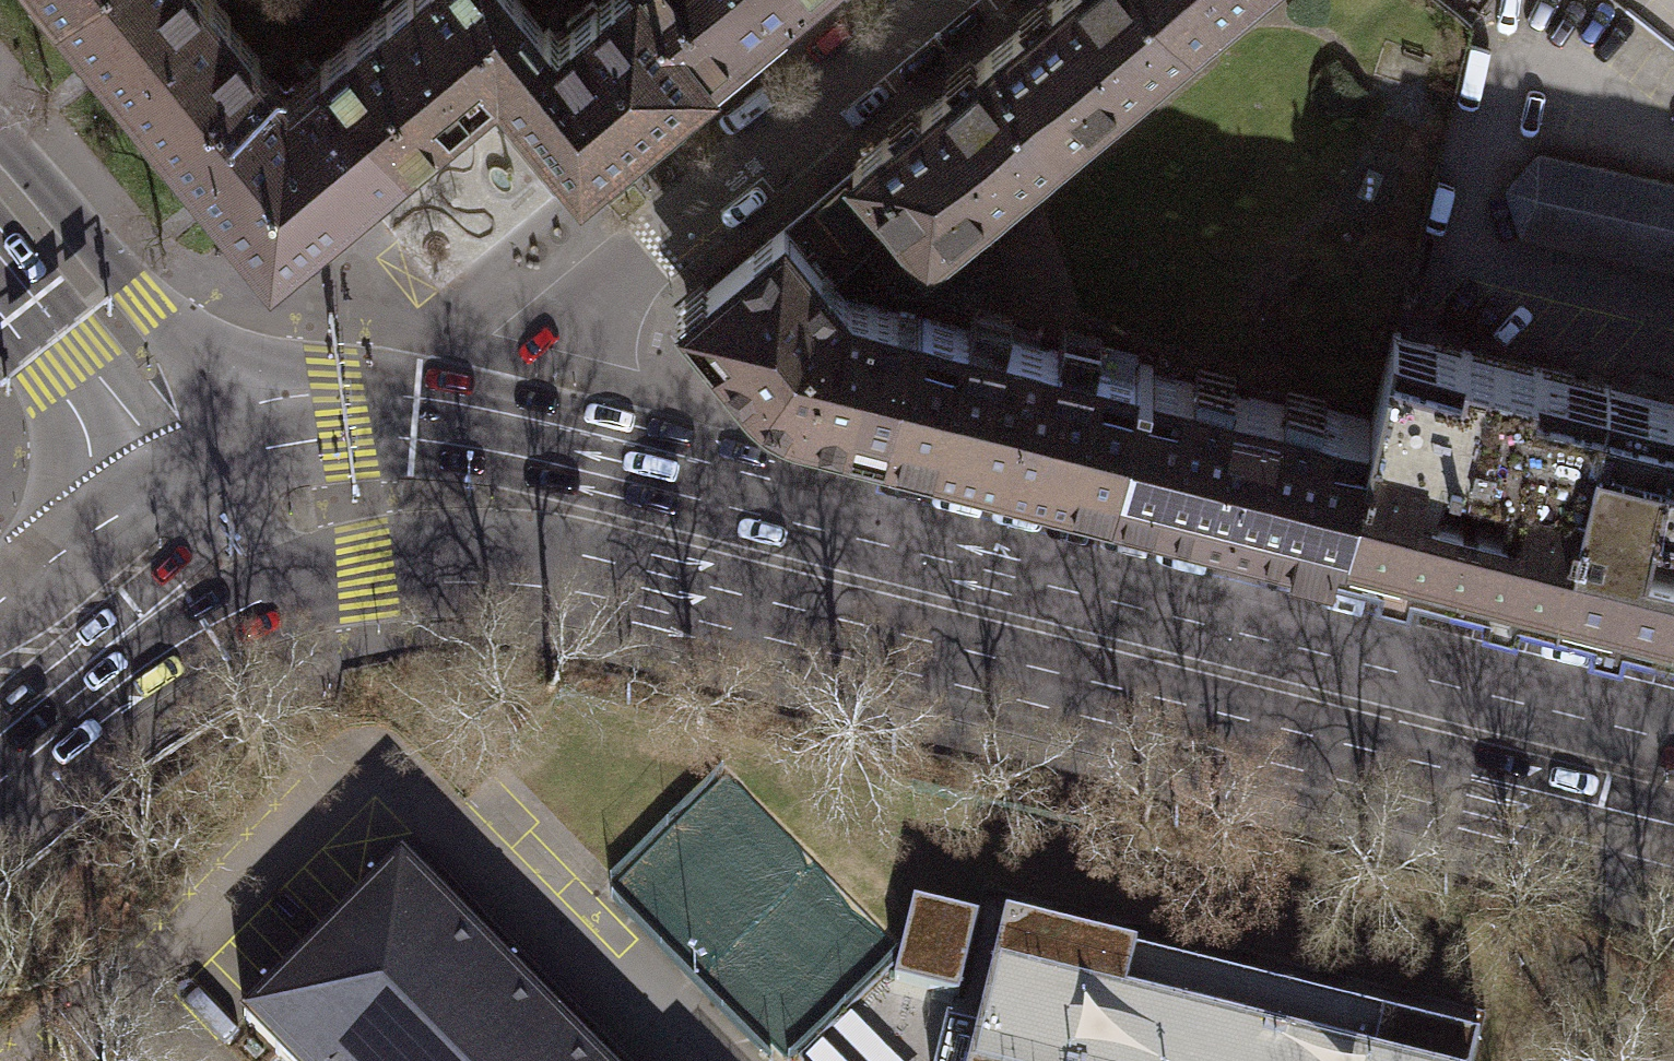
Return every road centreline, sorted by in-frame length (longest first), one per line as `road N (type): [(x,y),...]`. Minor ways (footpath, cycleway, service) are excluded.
road 1 (primary): [(1673,725),(508,437)]
road 2 (primary): [(303,585),(479,562),(601,581),(1044,696),(1450,814)]
road 3 (residential): [(508,437),(534,362),(593,292),(944,0)]
road 4 (primary): [(508,437),(417,419),(338,420),(262,437),(197,470)]
road 5 (primary): [(19,720),(77,646),(177,562),(191,534),(197,470)]
road 6 (primary): [(197,470),(0,221)]
road 7 (primary): [(19,720),(108,693),(207,627),(303,585)]
road 8 (primary): [(197,470),(70,546),(0,603)]
road 9 (primary): [(1450,814),(1673,879)]
road 10 (tertiary): [(1450,814),(1673,834)]
road 11 (primary): [(197,470),(303,585)]

